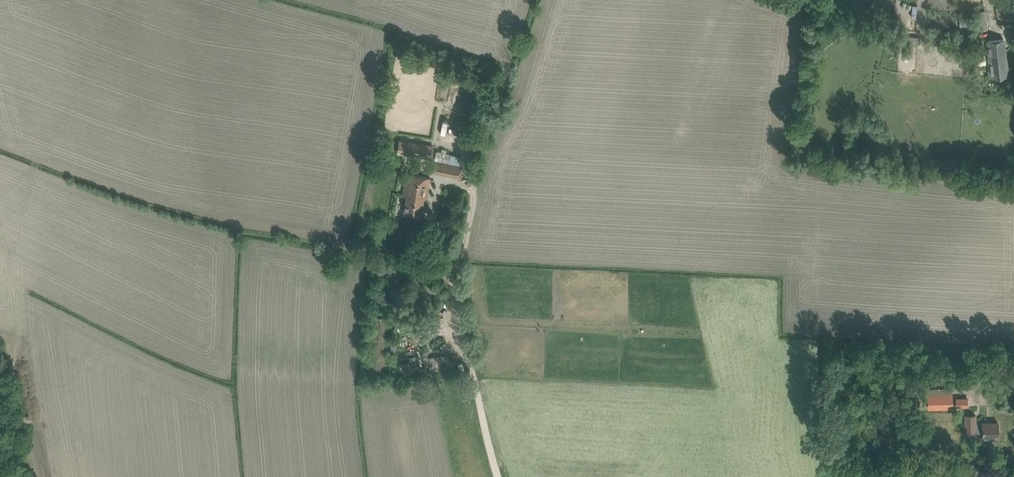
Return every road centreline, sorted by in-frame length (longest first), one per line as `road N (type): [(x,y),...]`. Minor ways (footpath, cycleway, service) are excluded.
road 1 (unclassified): [(500,476),(452,284)]

